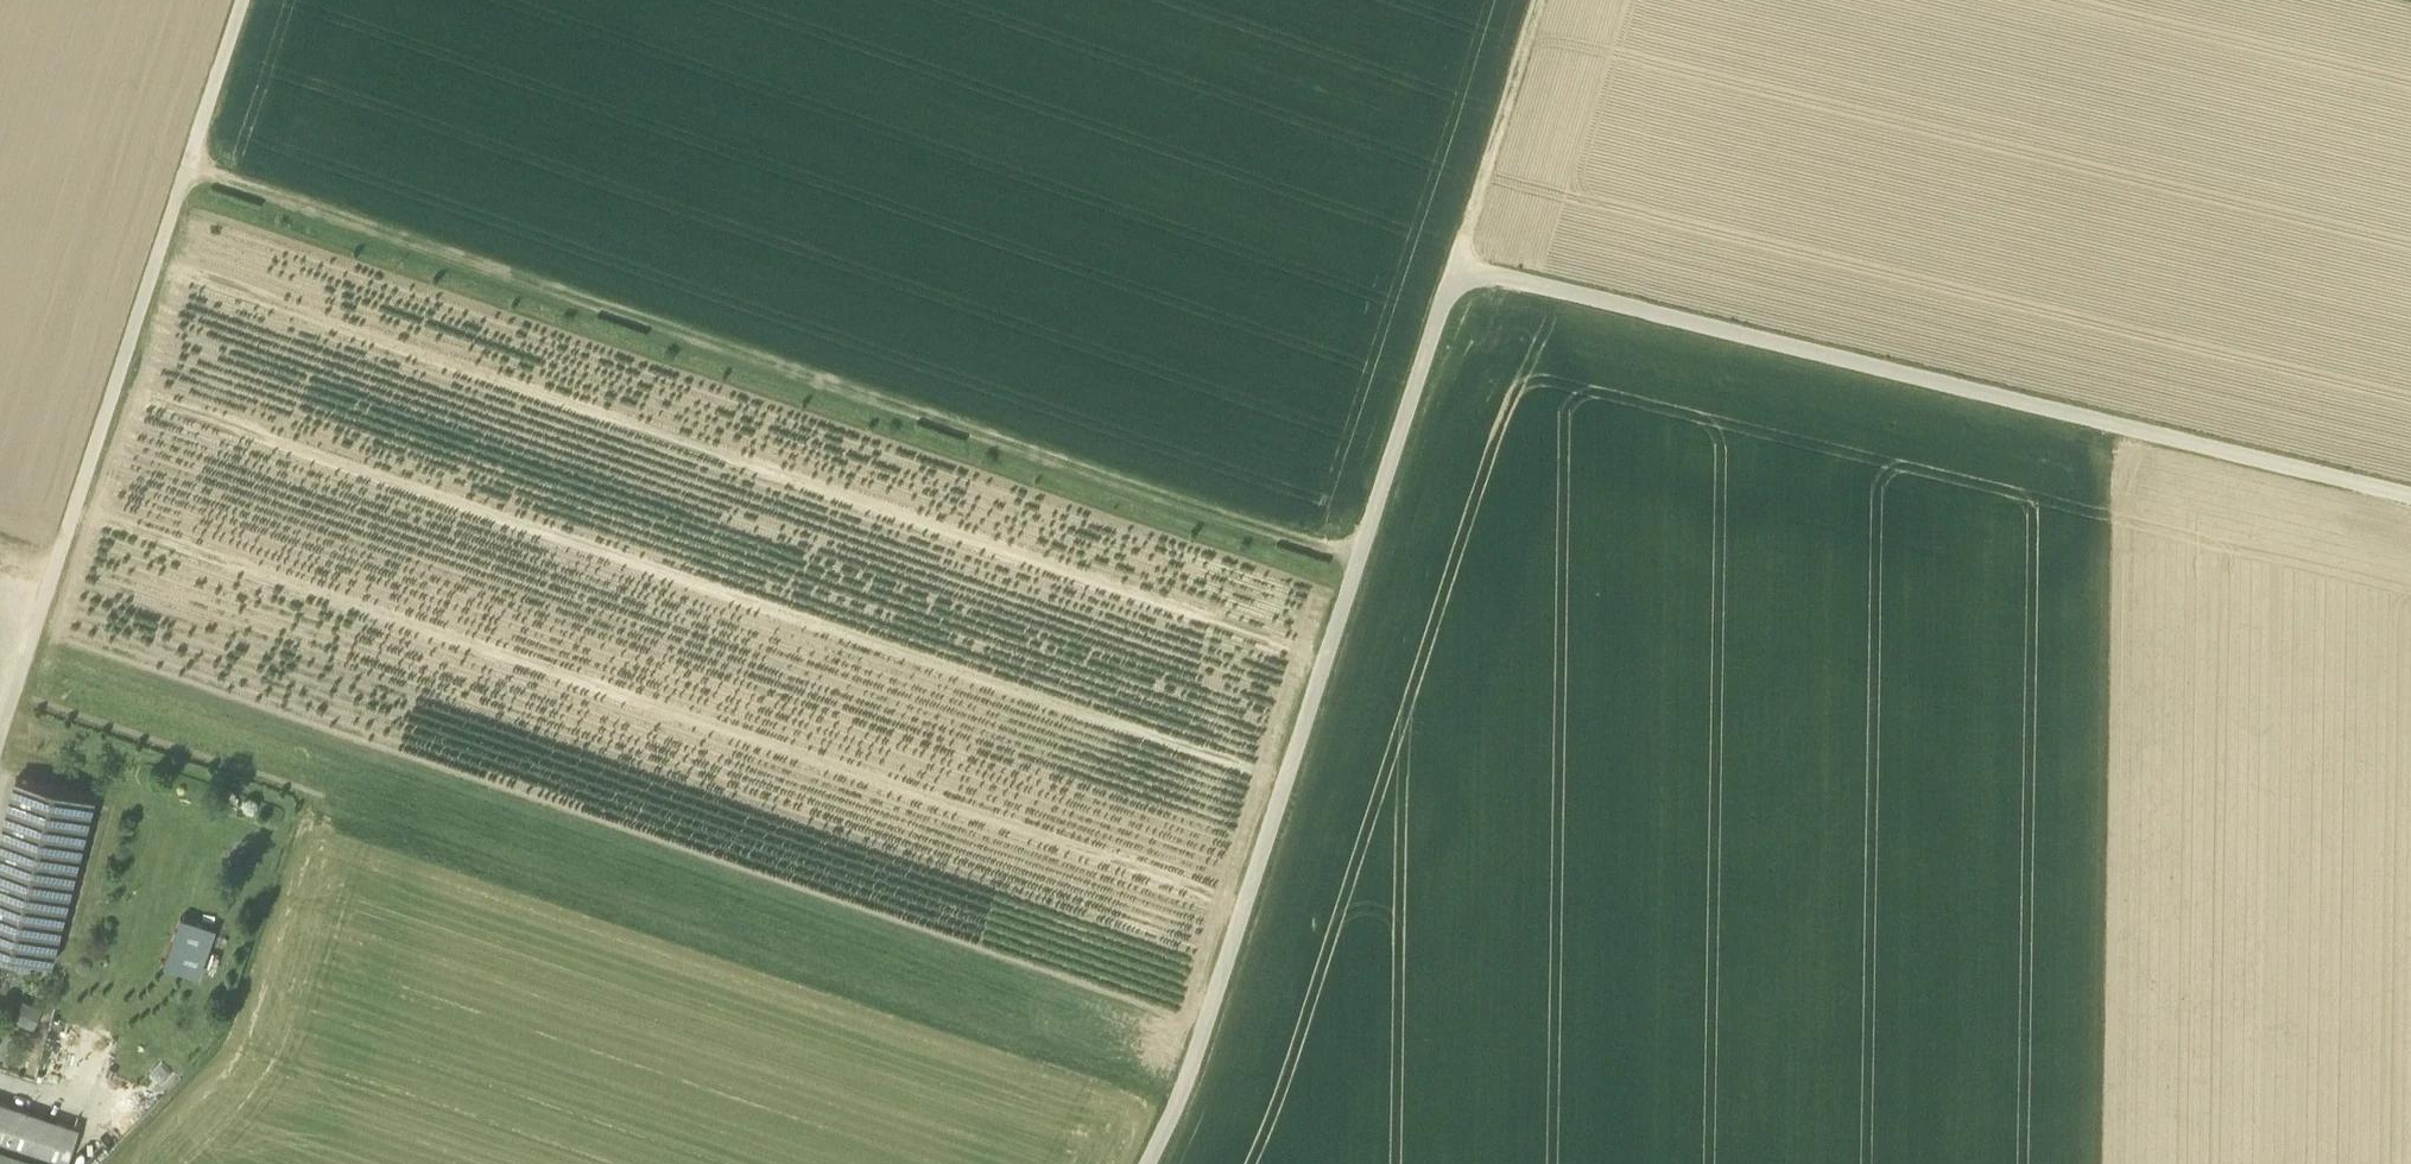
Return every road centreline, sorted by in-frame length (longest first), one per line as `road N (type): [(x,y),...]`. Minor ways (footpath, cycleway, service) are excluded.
road 1 (track): [(2410,495),(1455,263),(1181,1092),(1146,1163)]
road 2 (track): [(189,168),(1358,557)]
road 3 (track): [(9,697),(243,0)]
road 4 (track): [(1455,263),(1543,0)]

